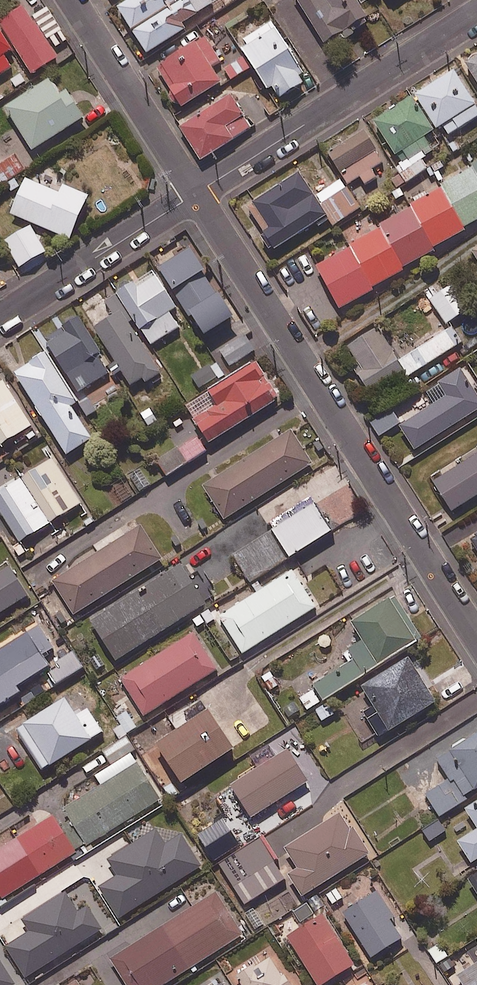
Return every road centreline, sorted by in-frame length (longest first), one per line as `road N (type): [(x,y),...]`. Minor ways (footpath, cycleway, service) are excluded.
road 1 (residential): [(476,633),(195,195)]
road 2 (residential): [(476,14),(195,195)]
road 3 (residential): [(195,195),(72,0)]
road 4 (residential): [(195,195),(0,318)]

